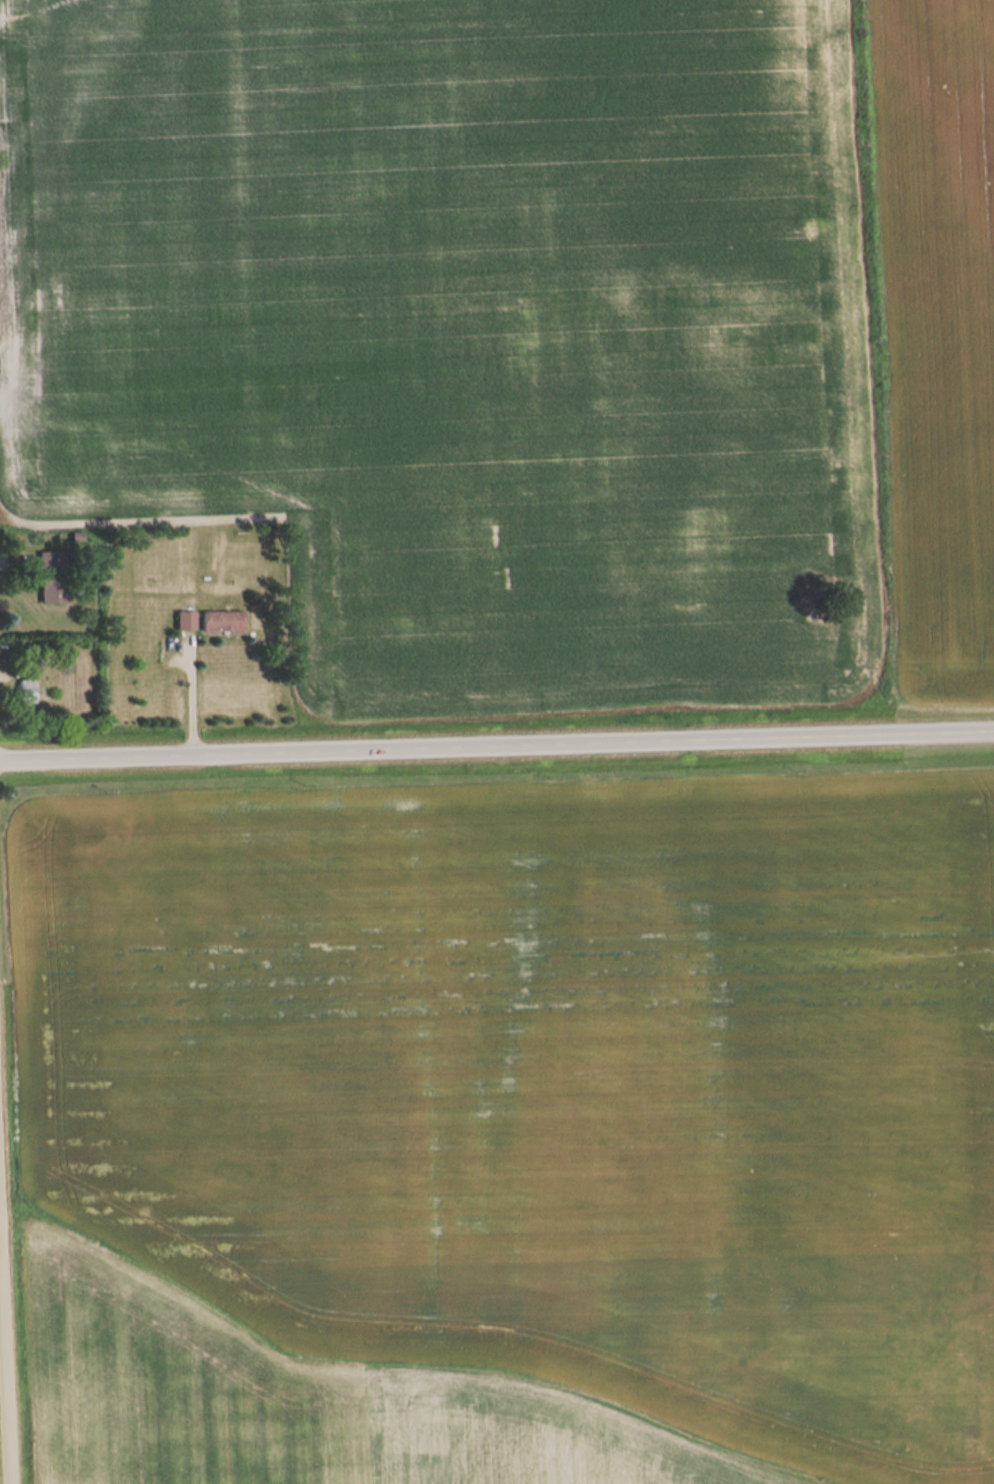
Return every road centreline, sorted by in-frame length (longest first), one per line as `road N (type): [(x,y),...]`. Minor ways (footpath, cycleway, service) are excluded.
road 1 (residential): [(0,767),(993,737)]
road 2 (residential): [(12,1483),(0,1238)]

